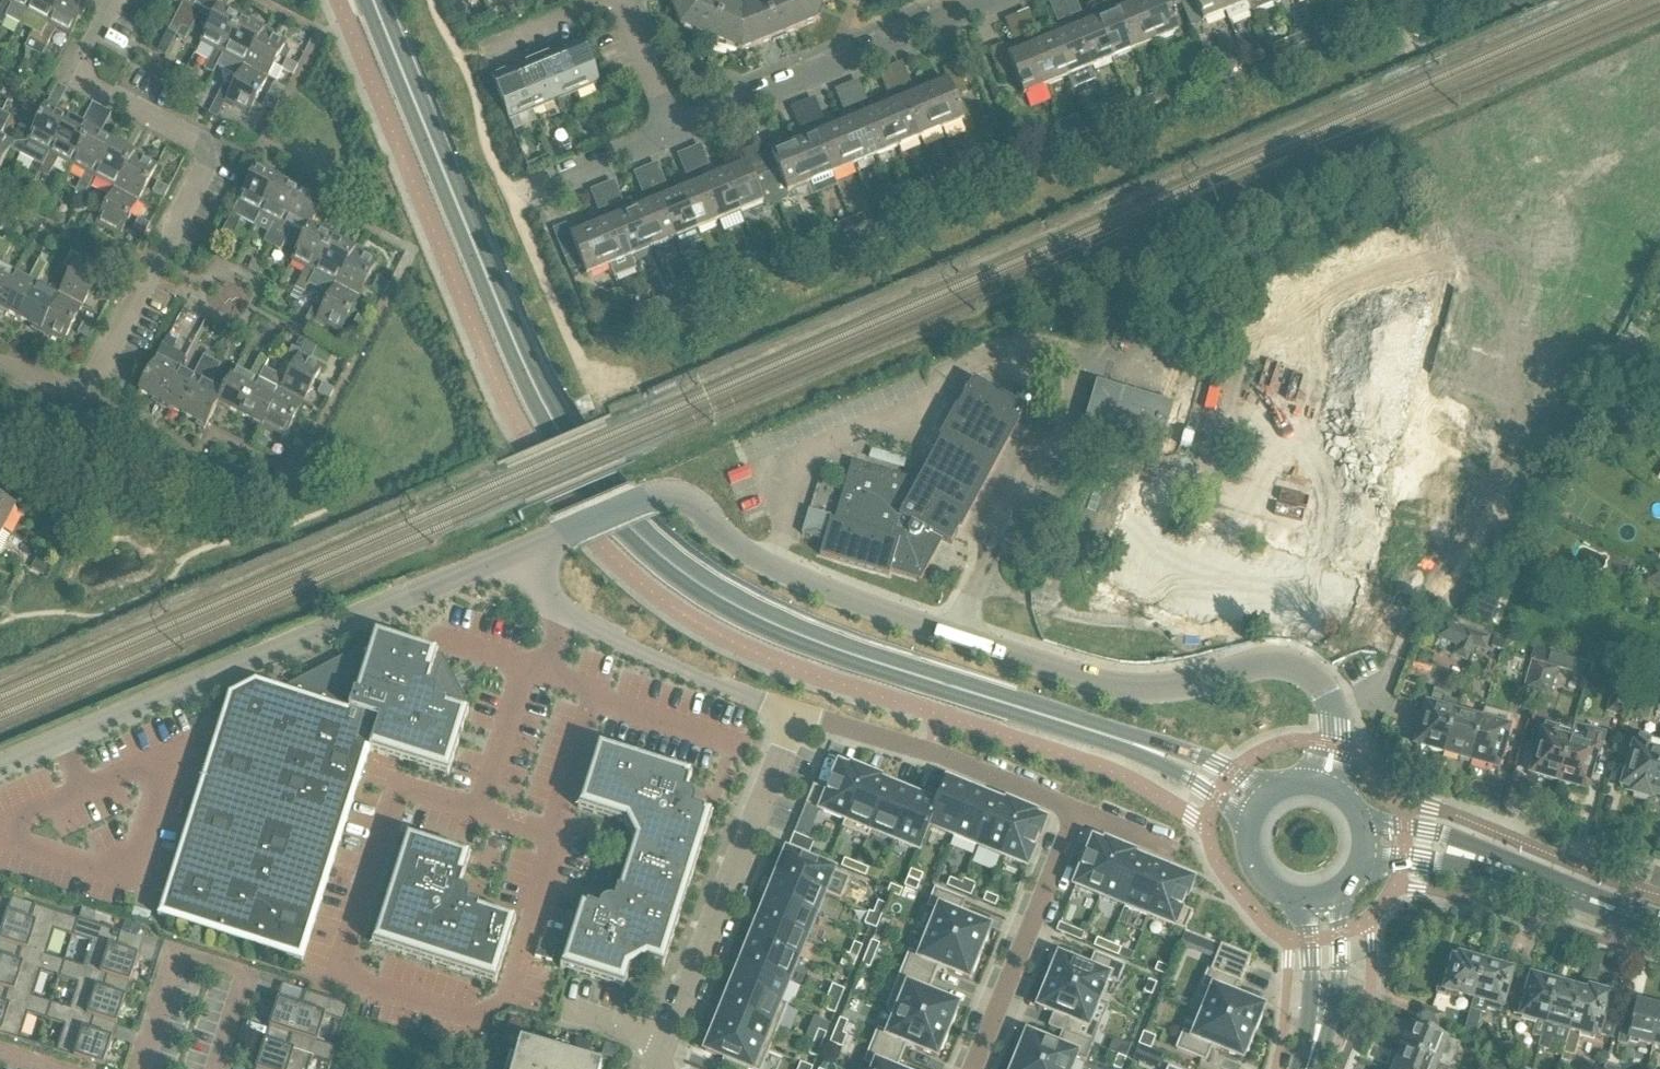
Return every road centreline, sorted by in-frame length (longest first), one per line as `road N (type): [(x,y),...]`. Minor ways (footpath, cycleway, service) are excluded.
road 1 (tertiary): [(1099,732),(787,627),(720,592),(654,543),(554,420),(373,0)]
road 2 (residential): [(1320,780),(1334,713),(1305,667),(1280,658),(1186,683),(1104,681),(771,565),(727,541),(680,497),(656,497),(521,548)]
road 3 (residential): [(0,361),(83,392),(161,261),(212,151),(74,76),(115,0)]
road 4 (residential): [(521,548),(0,771)]
road 5 (residential): [(653,1068),(798,718)]
road 6 (residential): [(798,718),(609,637),(563,609),(521,548)]
road 7 (residential): [(681,126),(963,10)]
road 8 (residential): [(142,1068),(178,951),(253,974),(224,1068)]
road 9 (residential): [(1071,822),(1062,807),(930,751),(798,718)]
road 10 (residential): [(974,1068),(1071,822)]
road 11 (tertiary): [(1285,783),(1099,732)]
road 12 (tertiary): [(1312,1068),(1339,1001),(1338,892)]
road 13 (residential): [(515,198),(681,126)]
road 14 (tertiary): [(1099,732),(1217,794),(1248,820)]
road 15 (tertiary): [(1294,900),(1310,942),(1300,1068)]
road 16 (tertiary): [(1659,922),(1510,870)]
road 17 (tertiary): [(1510,870),(1436,830),(1365,822)]
road 18 (tertiary): [(1359,870),(1402,860),(1510,870)]
road 19 (residential): [(486,59),(624,0)]
road 20 (residential): [(681,126),(624,0)]

